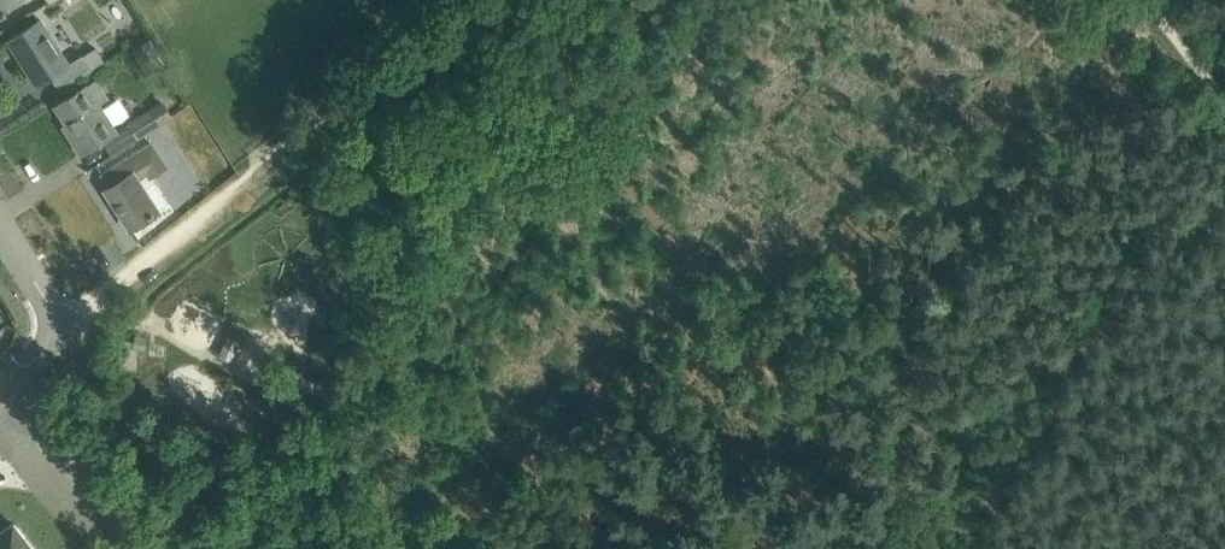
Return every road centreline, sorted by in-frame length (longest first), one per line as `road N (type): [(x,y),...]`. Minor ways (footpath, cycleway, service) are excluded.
road 1 (track): [(239,548),(68,335)]
road 2 (residential): [(0,391),(68,335),(0,230)]

